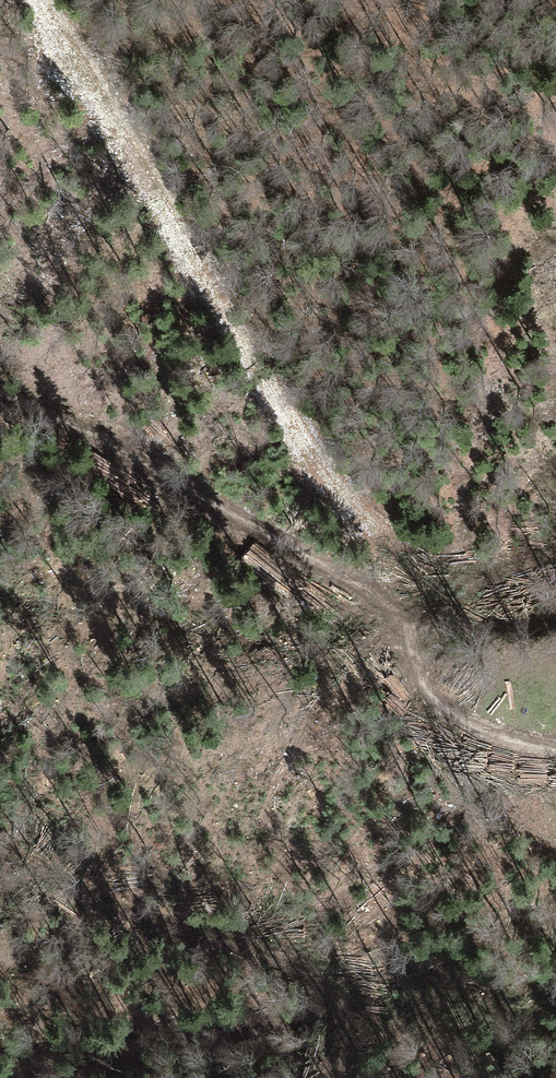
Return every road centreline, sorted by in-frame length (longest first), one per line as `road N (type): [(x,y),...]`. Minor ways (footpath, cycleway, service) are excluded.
road 1 (track): [(412,625),(444,589),(359,509),(291,418),(41,0)]
road 2 (track): [(0,396),(412,625),(438,697),(469,727),(555,752)]
road 3 (track): [(0,848),(72,885),(319,982),(341,1029),(325,1077)]

